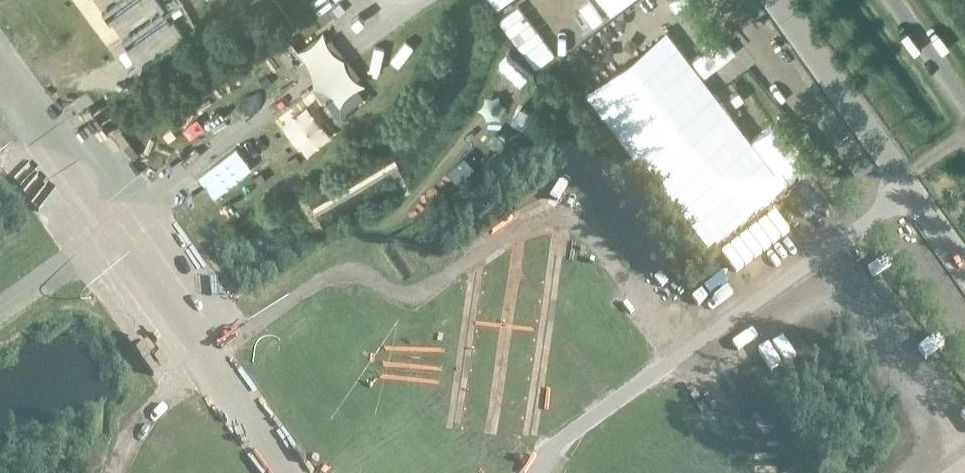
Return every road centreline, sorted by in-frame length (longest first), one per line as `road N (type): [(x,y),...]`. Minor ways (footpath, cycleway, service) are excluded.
road 1 (track): [(121,472),(142,421),(213,354),(324,277),(359,271),(399,296),(422,296),(541,217),(582,226),(687,355)]
road 2 (track): [(964,337),(725,0)]

